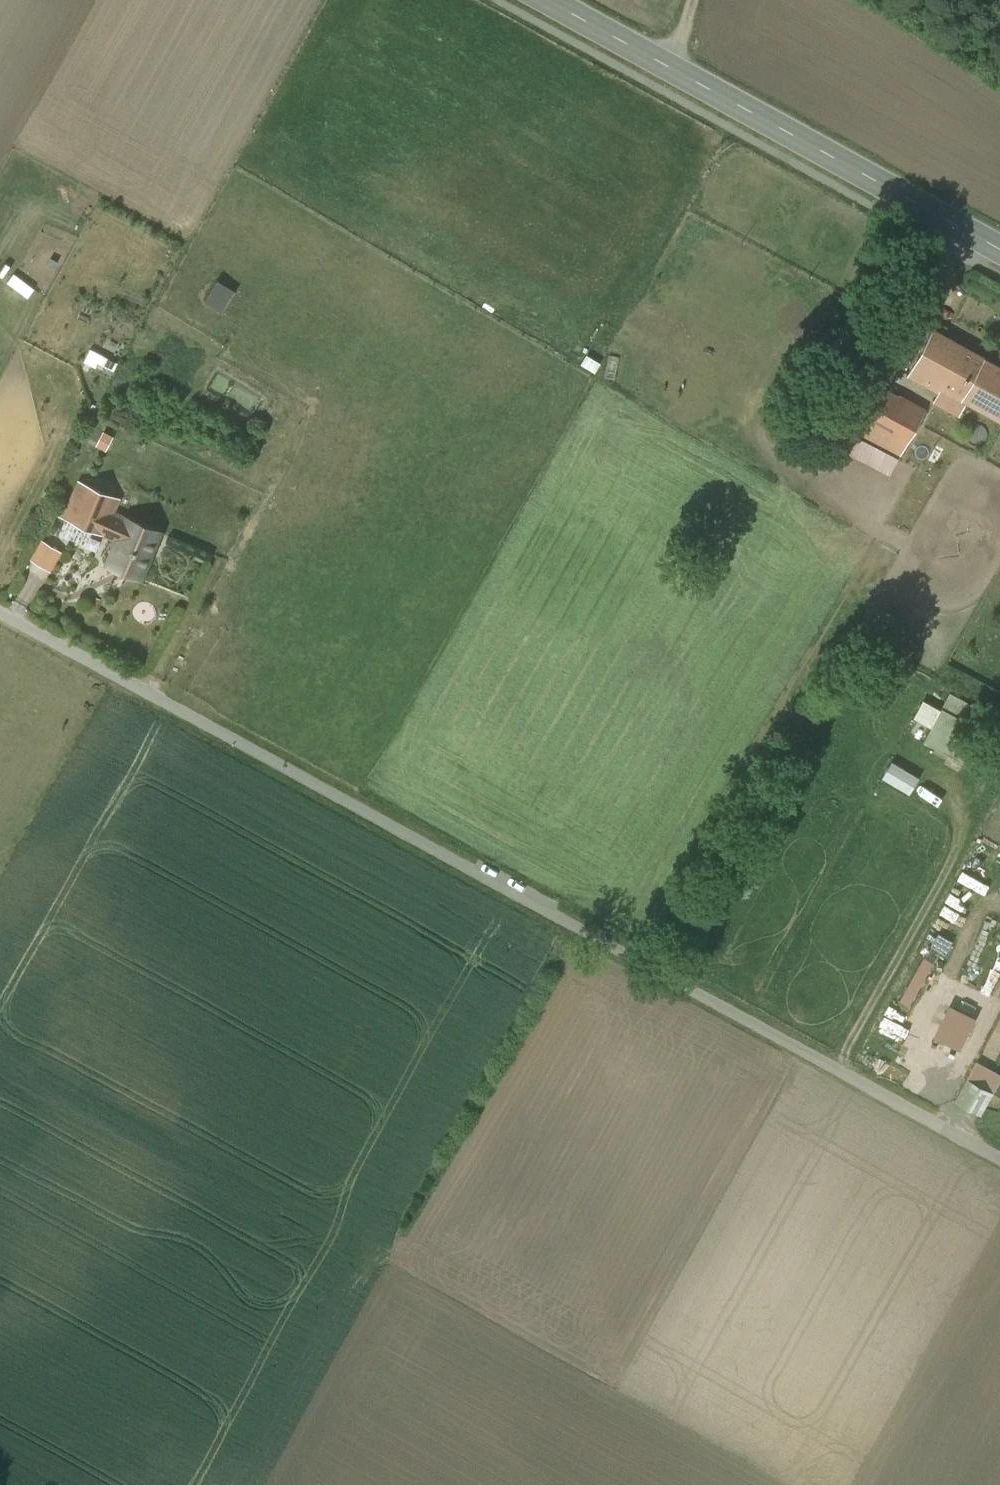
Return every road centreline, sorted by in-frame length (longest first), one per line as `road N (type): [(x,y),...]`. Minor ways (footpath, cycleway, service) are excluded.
road 1 (residential): [(999,1157),(0,607)]
road 2 (tertiary): [(546,0),(999,250)]

